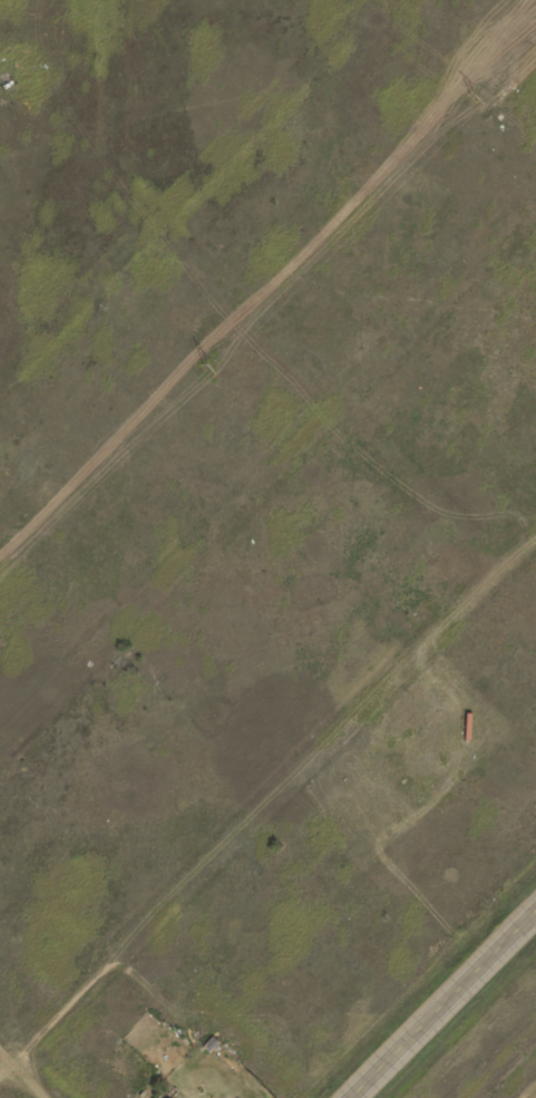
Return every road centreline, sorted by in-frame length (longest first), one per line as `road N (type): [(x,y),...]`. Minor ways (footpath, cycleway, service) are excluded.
road 1 (residential): [(0,1076),(535,541)]
road 2 (residential): [(0,737),(517,213),(535,208)]
road 3 (residential): [(507,571),(120,177),(120,0)]
road 4 (residential): [(0,382),(382,0)]
road 5 (primary): [(349,1097),(535,909)]

